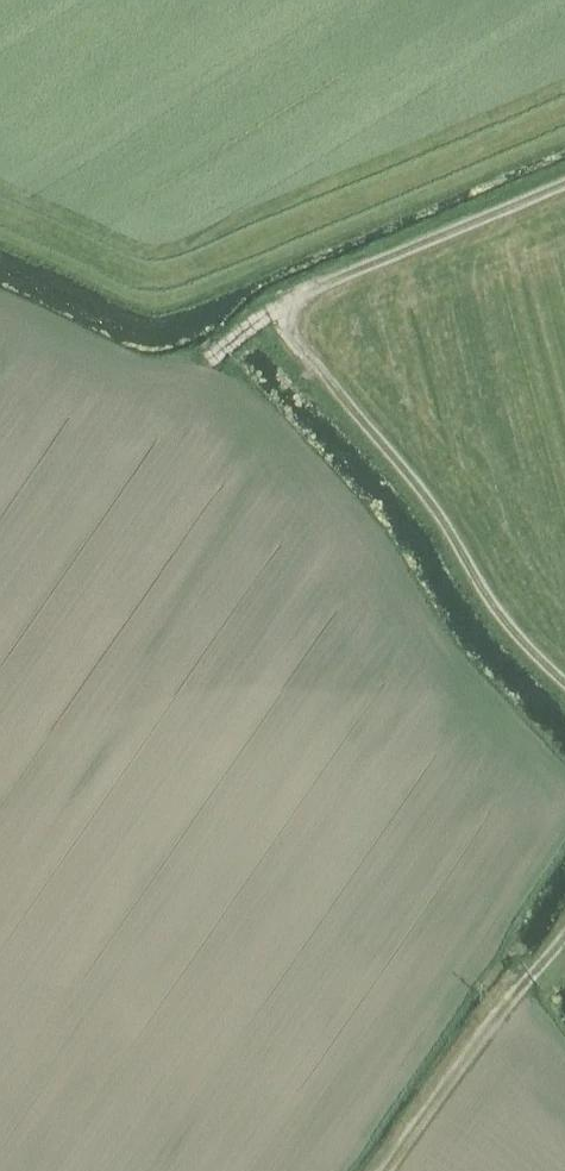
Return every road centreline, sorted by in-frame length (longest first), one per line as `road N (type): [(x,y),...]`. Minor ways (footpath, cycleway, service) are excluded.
road 1 (track): [(564,682),(493,600),(367,425),(305,354),(263,322)]
road 2 (track): [(263,322),(272,308),(564,184)]
road 3 (track): [(381,1170),(564,932)]

